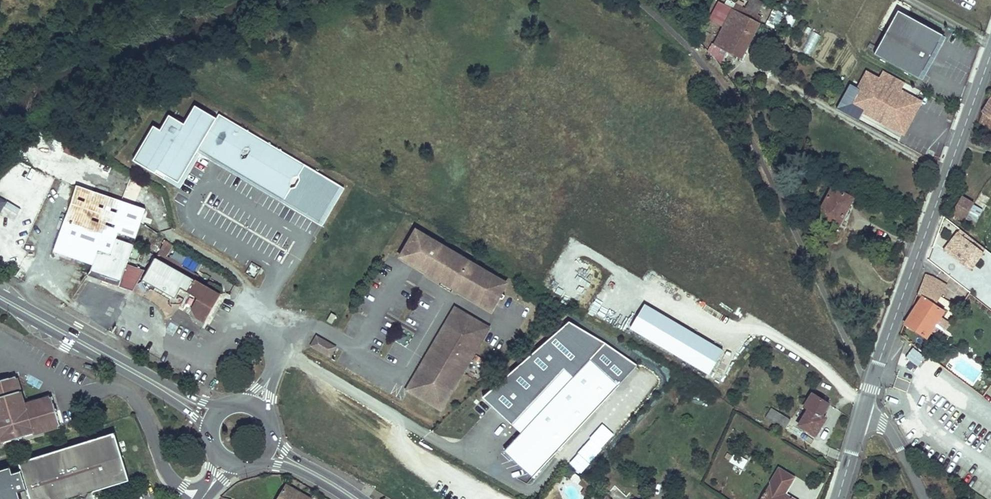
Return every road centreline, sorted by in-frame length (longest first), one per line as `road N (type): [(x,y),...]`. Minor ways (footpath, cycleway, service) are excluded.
road 1 (tertiary): [(990,54),(862,415)]
road 2 (secondary): [(219,411),(0,292)]
road 3 (secondary): [(0,304),(165,397),(209,432)]
road 4 (unclassified): [(197,498),(167,476),(130,396),(102,387),(82,393)]

